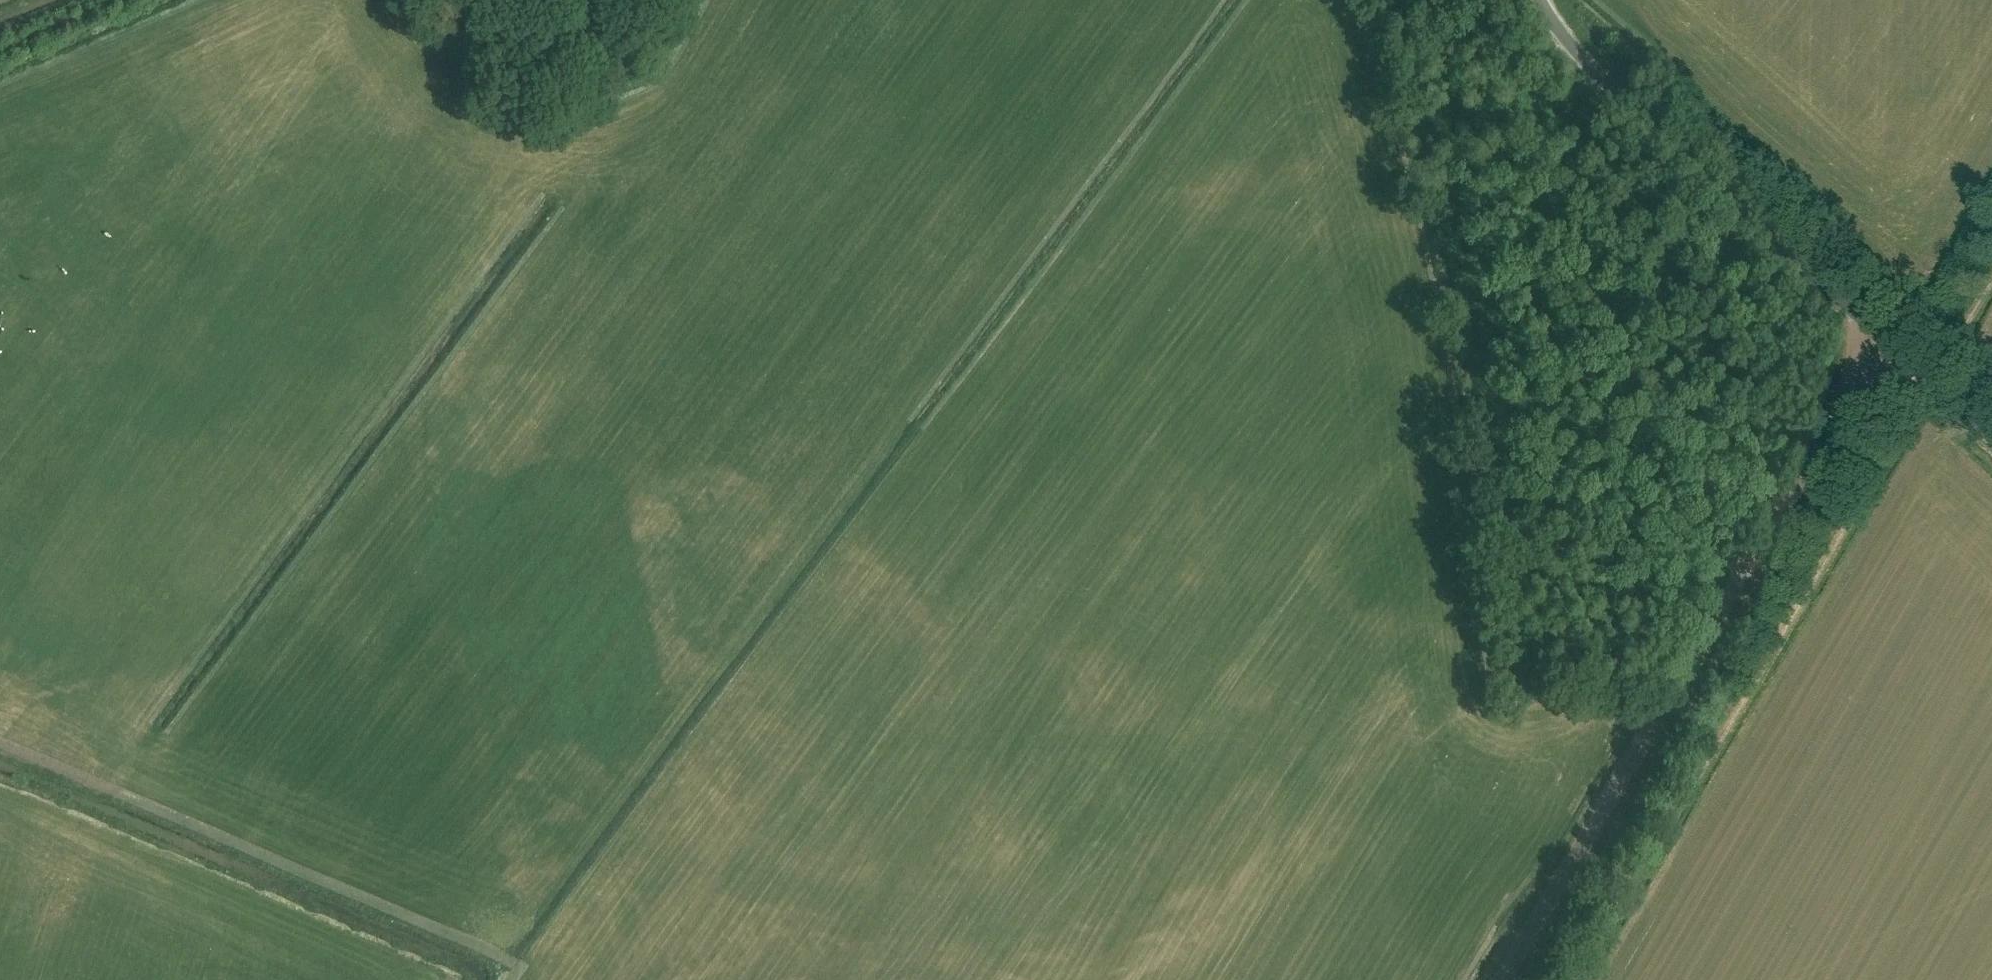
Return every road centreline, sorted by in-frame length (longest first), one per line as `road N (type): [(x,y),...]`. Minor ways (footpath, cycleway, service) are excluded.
road 1 (unclassified): [(1884,338),(1503,979)]
road 2 (unclassified): [(1884,338),(1579,55),(1538,0)]
road 3 (unclassified): [(1991,436),(1884,338)]

